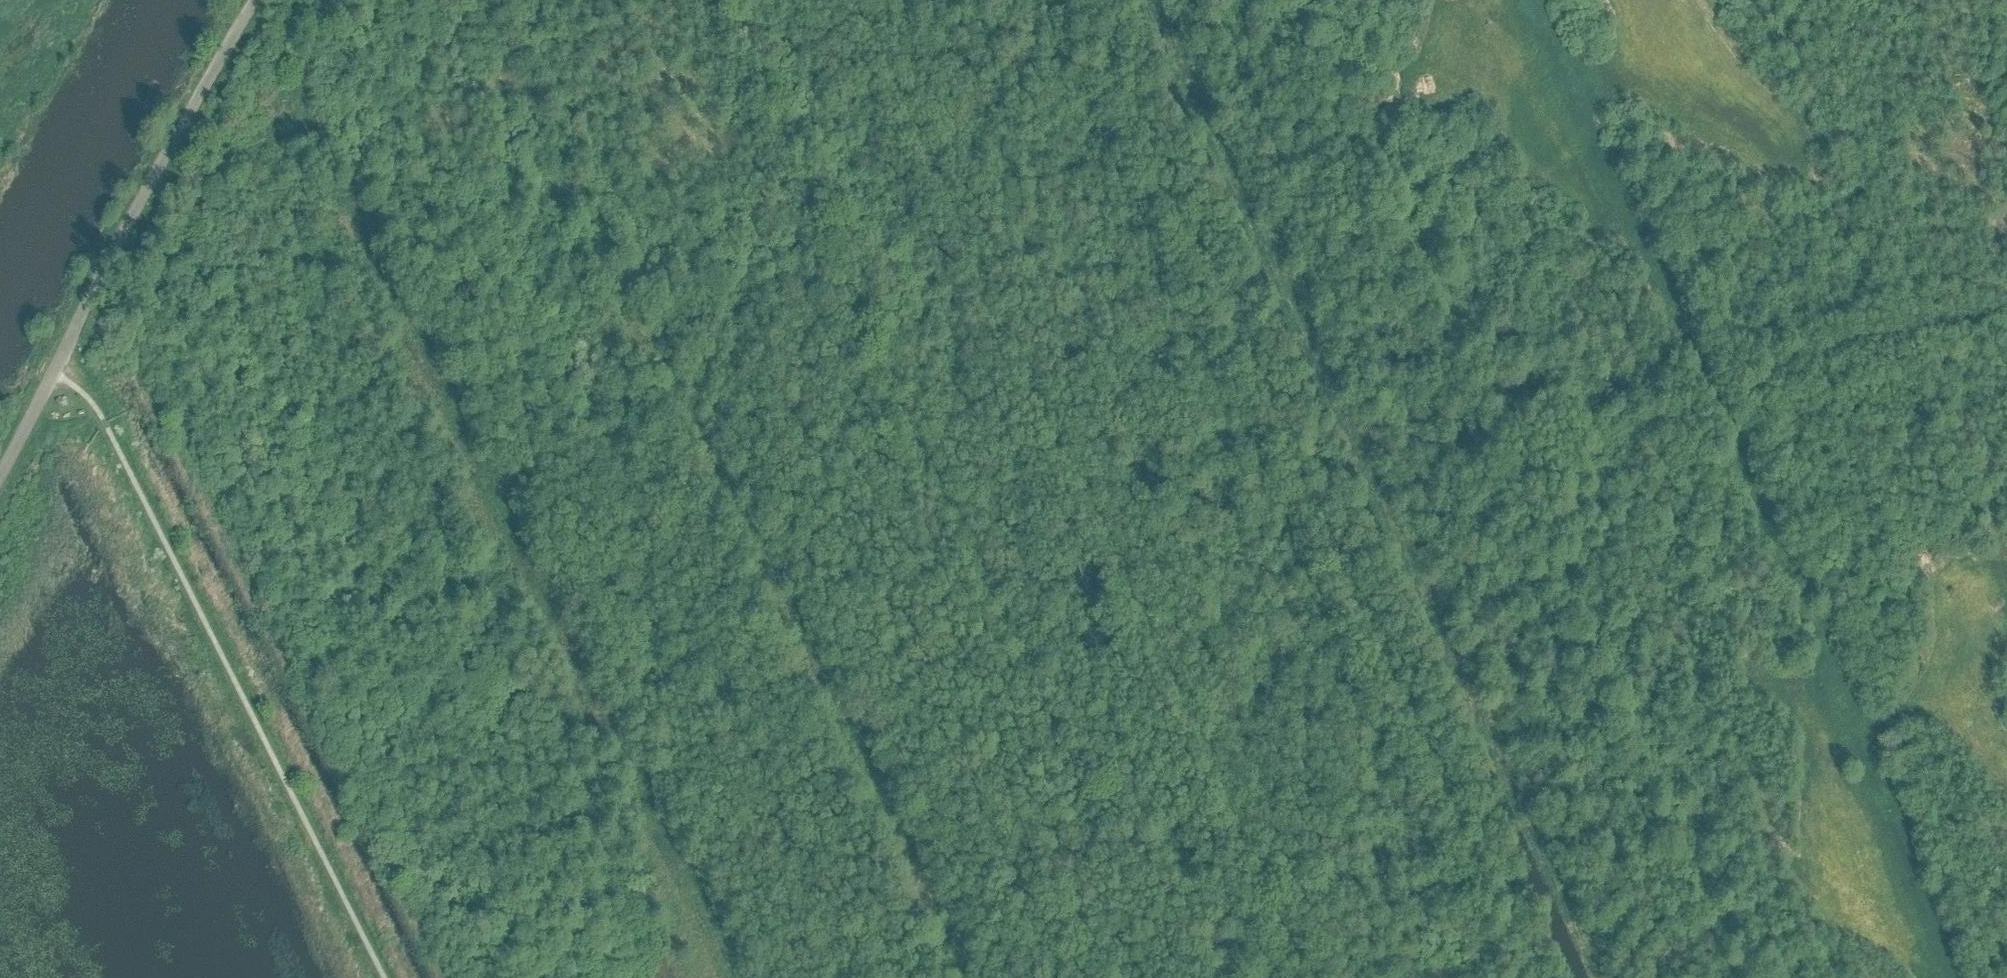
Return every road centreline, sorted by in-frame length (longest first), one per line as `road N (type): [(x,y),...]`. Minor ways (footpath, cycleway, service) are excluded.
road 1 (unclassified): [(0,474),(260,0)]

